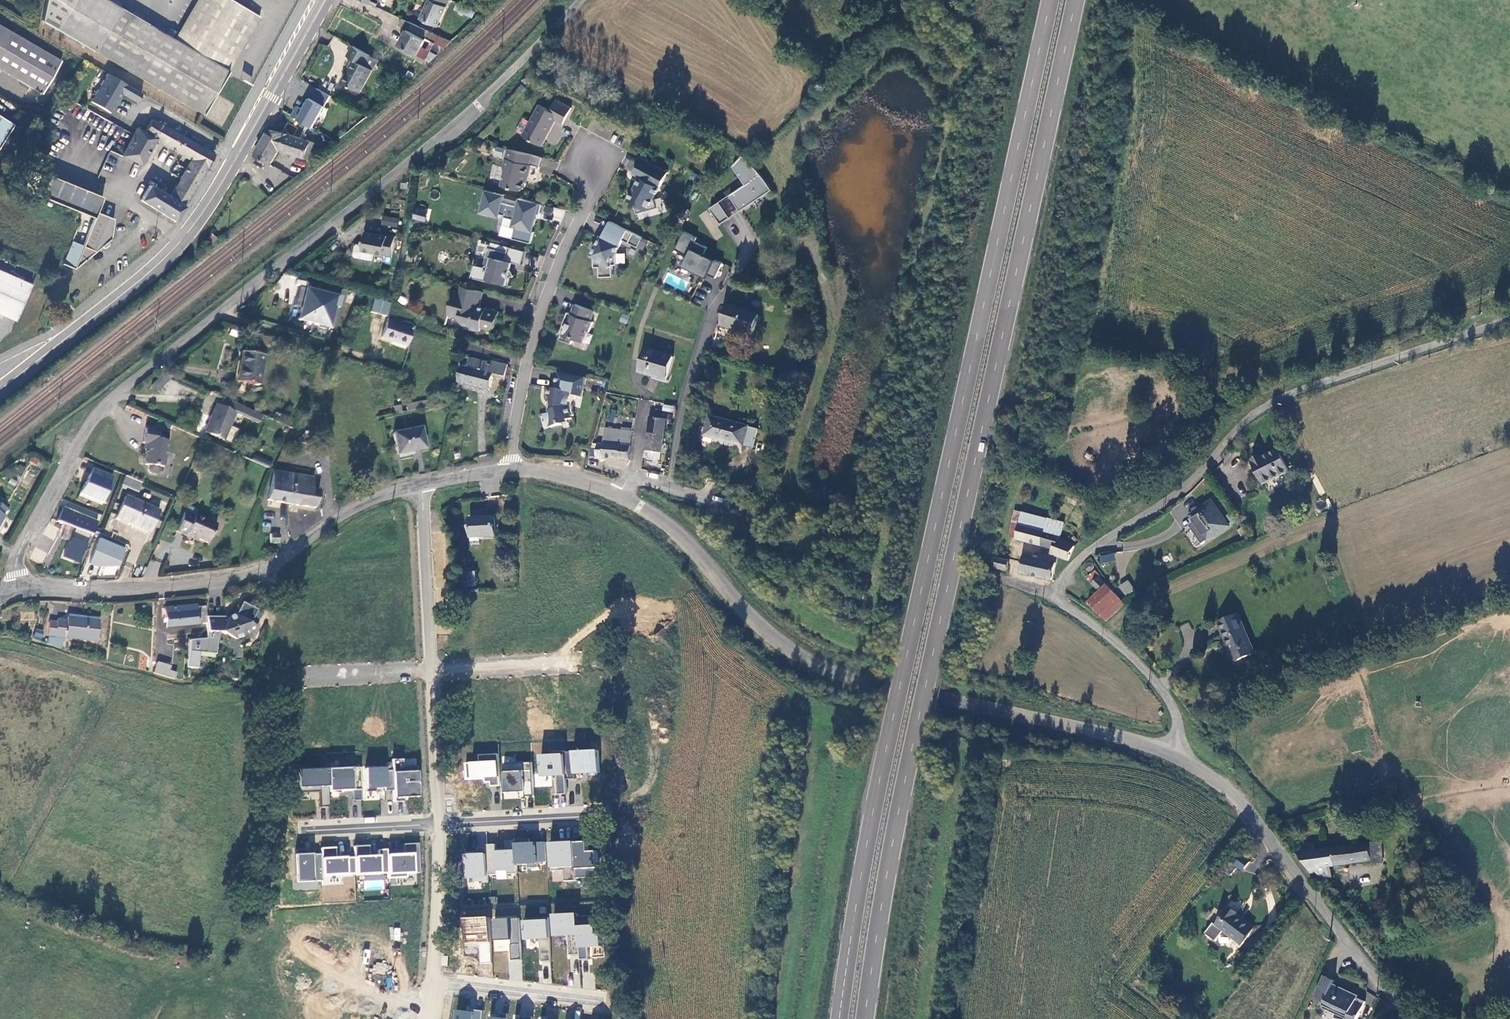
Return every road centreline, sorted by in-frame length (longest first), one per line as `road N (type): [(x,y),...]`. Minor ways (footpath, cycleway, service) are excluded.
road 1 (trunk): [(1054,0),(906,651),(839,1018)]
road 2 (trunk): [(865,1018),(932,649),(1079,0)]
road 3 (unclassified): [(16,592),(19,551),(98,414),(440,135),(580,0)]
road 4 (unclassified): [(1170,754),(1175,709),(1160,685),(1053,599),(1068,571),(1167,502),(1259,409),(1509,318)]
road 5 (unclassified): [(505,470),(583,482),(658,521),(748,617),(804,657),(875,682),(1170,754)]
road 6 (unclassified): [(16,592),(133,591),(249,576),(355,508),(421,489)]
road 7 (secondary): [(280,75),(180,242),(0,390)]
road 8 (unclassified): [(1170,754),(1240,803),(1365,968),(1414,1018)]
road 9 (residential): [(83,941),(159,967),(434,1008)]
road 10 (residential): [(505,470),(524,363),(604,156)]
road 11 (residential): [(210,709),(83,941)]
road 12 (residential): [(421,489),(429,672)]
road 13 (residential): [(438,984),(614,1003)]
road 14 (residential): [(604,814),(436,824)]
road 15 (residential): [(268,678),(429,672)]
road 16 (residential): [(589,660),(429,672)]
road 17 (residential): [(436,824),(438,984)]
road 18 (residential): [(429,672),(436,824)]
road 19 (residential): [(295,834),(436,824)]

